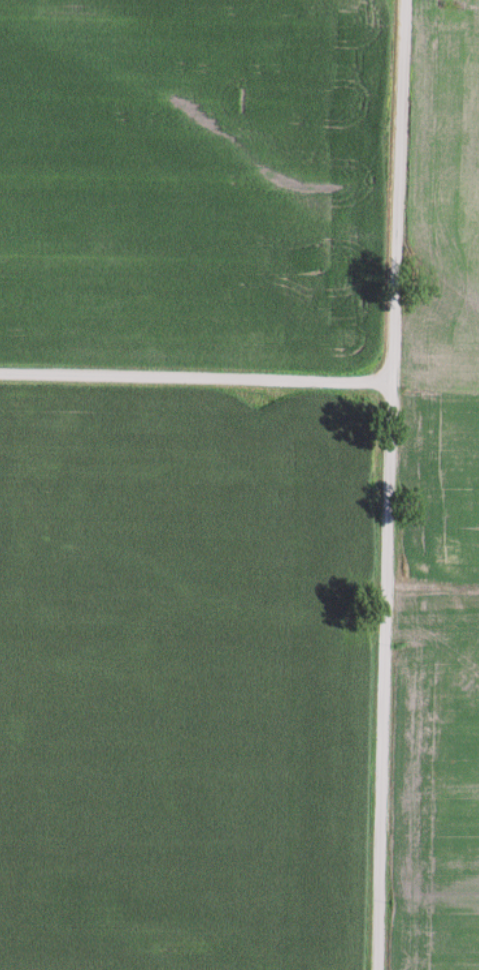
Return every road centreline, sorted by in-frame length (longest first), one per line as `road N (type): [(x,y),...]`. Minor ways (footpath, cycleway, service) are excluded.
road 1 (residential): [(376,969),(404,0)]
road 2 (residential): [(391,386),(0,377)]
road 3 (residential): [(383,626),(197,593),(151,566)]

